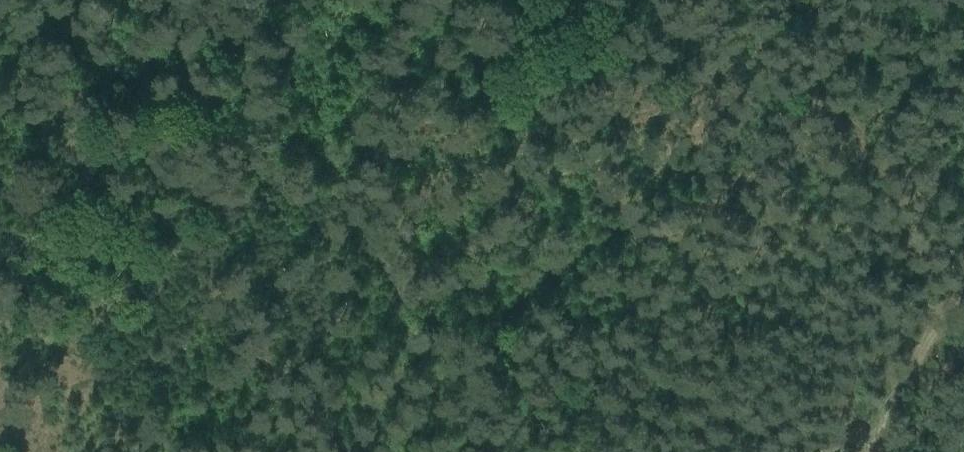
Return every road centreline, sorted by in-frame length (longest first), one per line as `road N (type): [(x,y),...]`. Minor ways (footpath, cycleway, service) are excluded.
road 1 (track): [(878,426),(963,284)]

